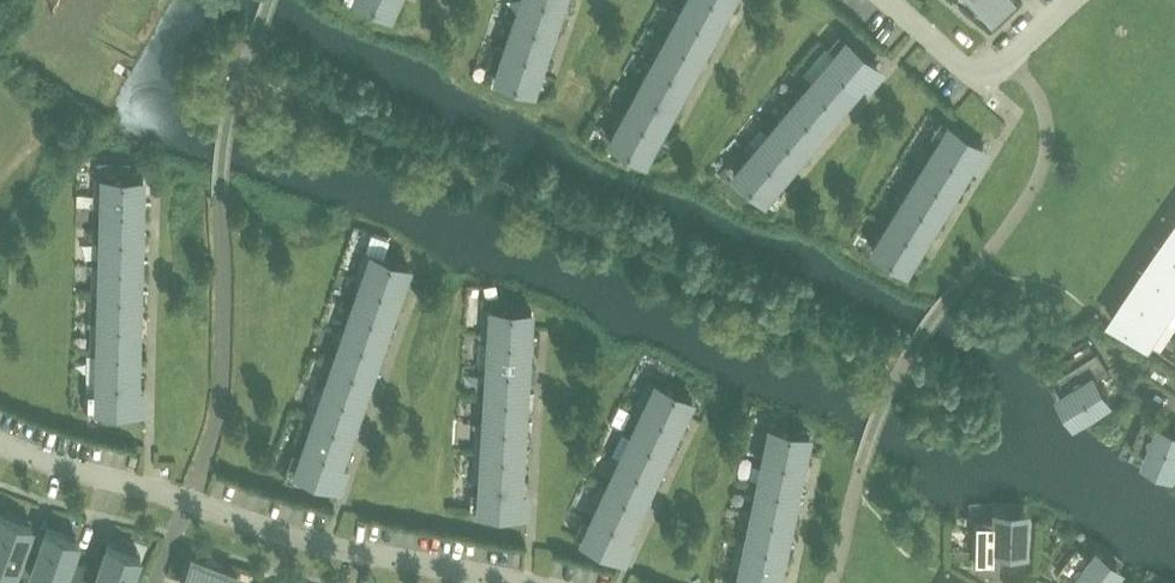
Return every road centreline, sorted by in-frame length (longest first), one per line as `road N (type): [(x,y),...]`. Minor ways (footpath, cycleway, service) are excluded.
road 1 (residential): [(509,582),(297,542),(188,503)]
road 2 (residential): [(1071,0),(982,82),(889,0)]
road 3 (residential): [(188,503),(0,446)]

